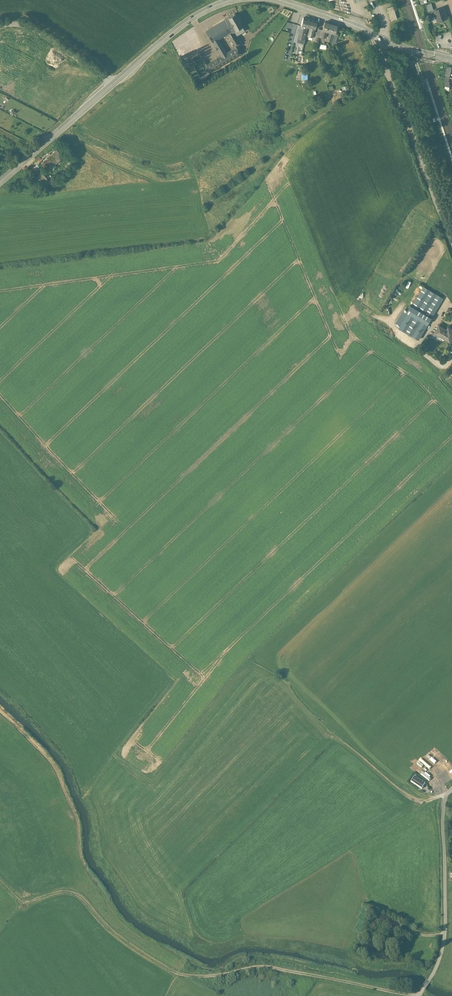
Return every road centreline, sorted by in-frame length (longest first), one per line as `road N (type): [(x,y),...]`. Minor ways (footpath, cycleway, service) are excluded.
road 1 (track): [(414,995),(263,967),(176,973),(121,939),(70,892),(22,903),(0,881)]
road 2 (unclassified): [(451,239),(384,63),(381,37)]
road 3 (unclassified): [(421,991),(444,941),(442,814),(451,788)]
road 4 (secondary): [(0,181),(113,83)]
road 5 (secondary): [(113,83),(188,20),(229,0)]
road 6 (unclassified): [(0,24),(30,26),(113,83)]

